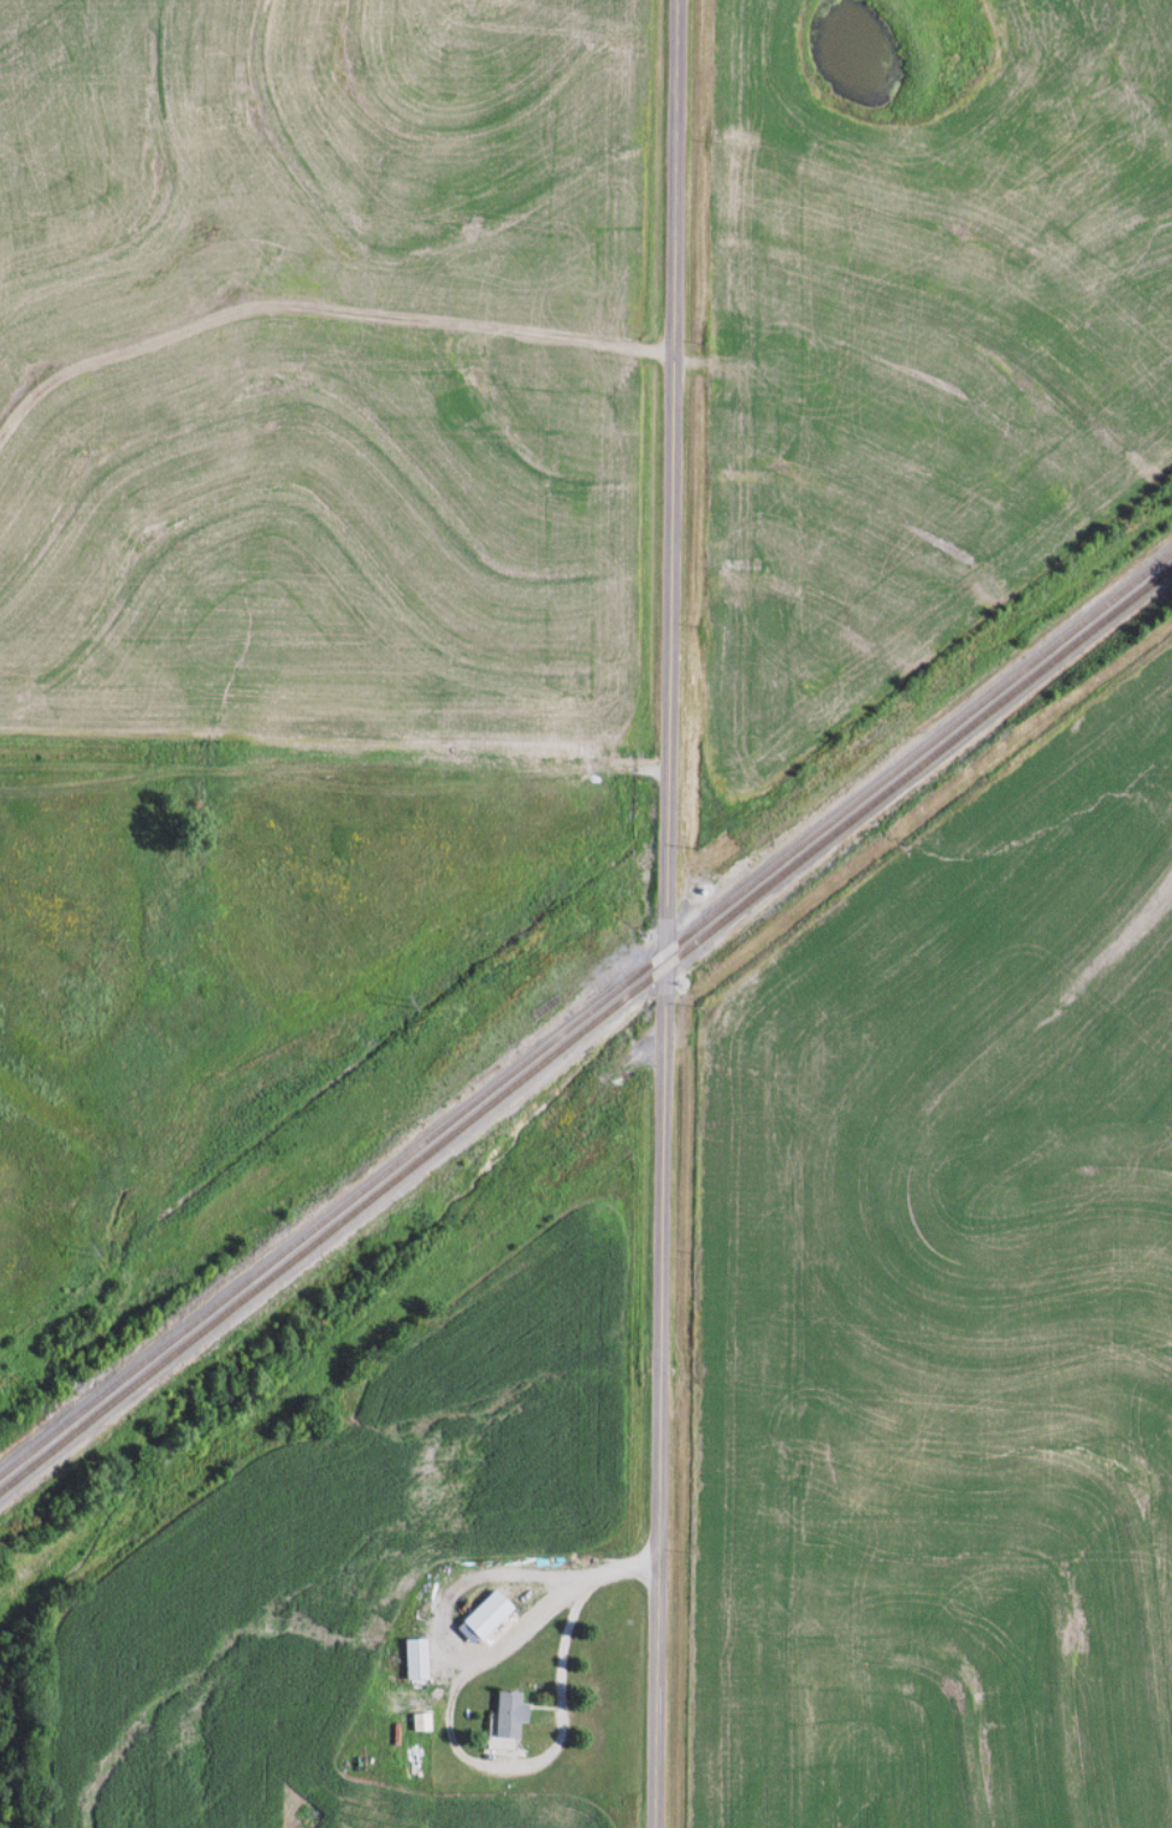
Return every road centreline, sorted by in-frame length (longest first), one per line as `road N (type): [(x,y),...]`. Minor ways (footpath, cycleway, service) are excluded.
road 1 (tertiary): [(659,1827),(676,0)]
road 2 (track): [(669,770),(395,789),(286,788),(173,769),(0,766)]

